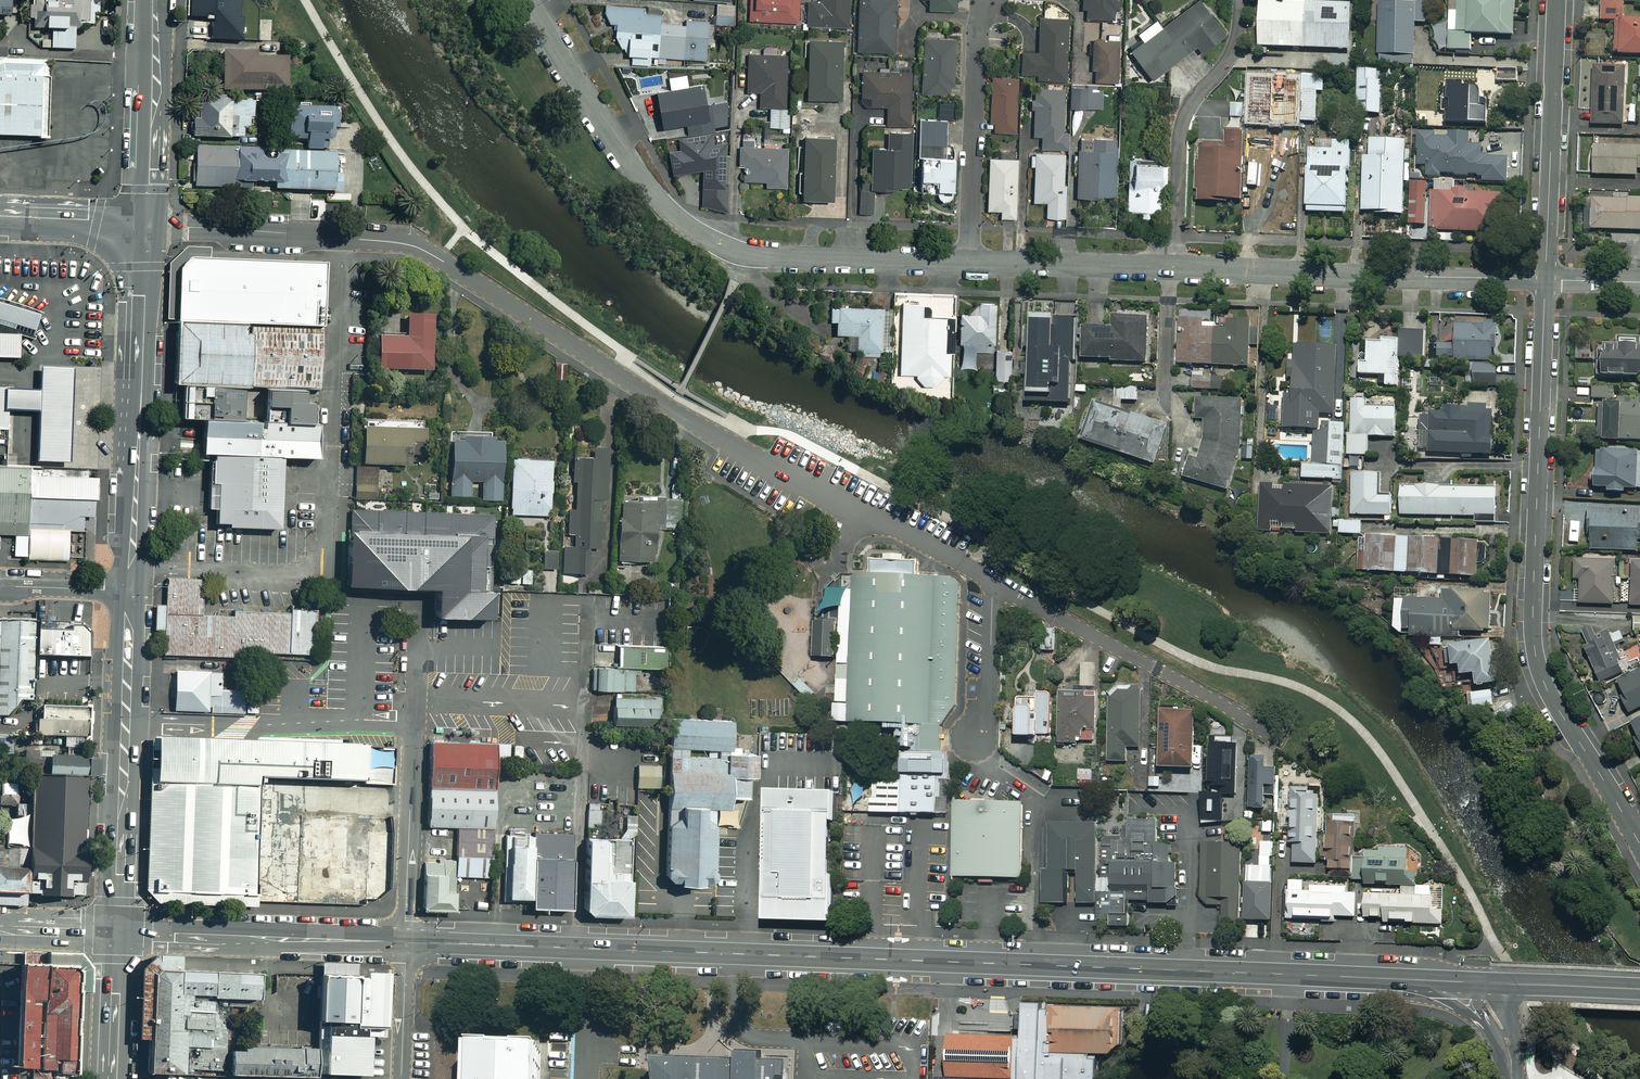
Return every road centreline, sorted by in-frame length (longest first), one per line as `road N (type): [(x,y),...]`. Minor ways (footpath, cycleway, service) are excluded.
road 1 (tertiary): [(1476,982),(405,942)]
road 2 (residential): [(993,582),(707,431),(413,246),(147,225)]
road 3 (residential): [(1639,844),(1537,661),(1545,281)]
road 4 (residential): [(970,261),(1545,281)]
road 5 (residential): [(526,0),(617,148),(664,205),(709,238),(769,256),(970,261)]
road 6 (tertiary): [(147,225),(130,591)]
road 7 (tertiary): [(130,591),(119,934)]
road 8 (residential): [(1273,736),(993,582)]
road 9 (tertiary): [(405,942),(119,934)]
road 10 (residential): [(1545,281),(1557,0)]
road 11 (residential): [(986,0),(977,37),(970,261)]
road 12 (tertiary): [(152,0),(147,225)]
road 13 (unclassified): [(993,582),(988,715),(972,741)]
road 14 (tertiary): [(1639,990),(1476,982)]
road 15 (tertiary): [(0,219),(147,225)]
road 16 (tertiary): [(119,934),(113,1078)]
road 17 (unclassified): [(401,1078),(405,942)]
road 18 (unclassified): [(0,586),(130,591)]

